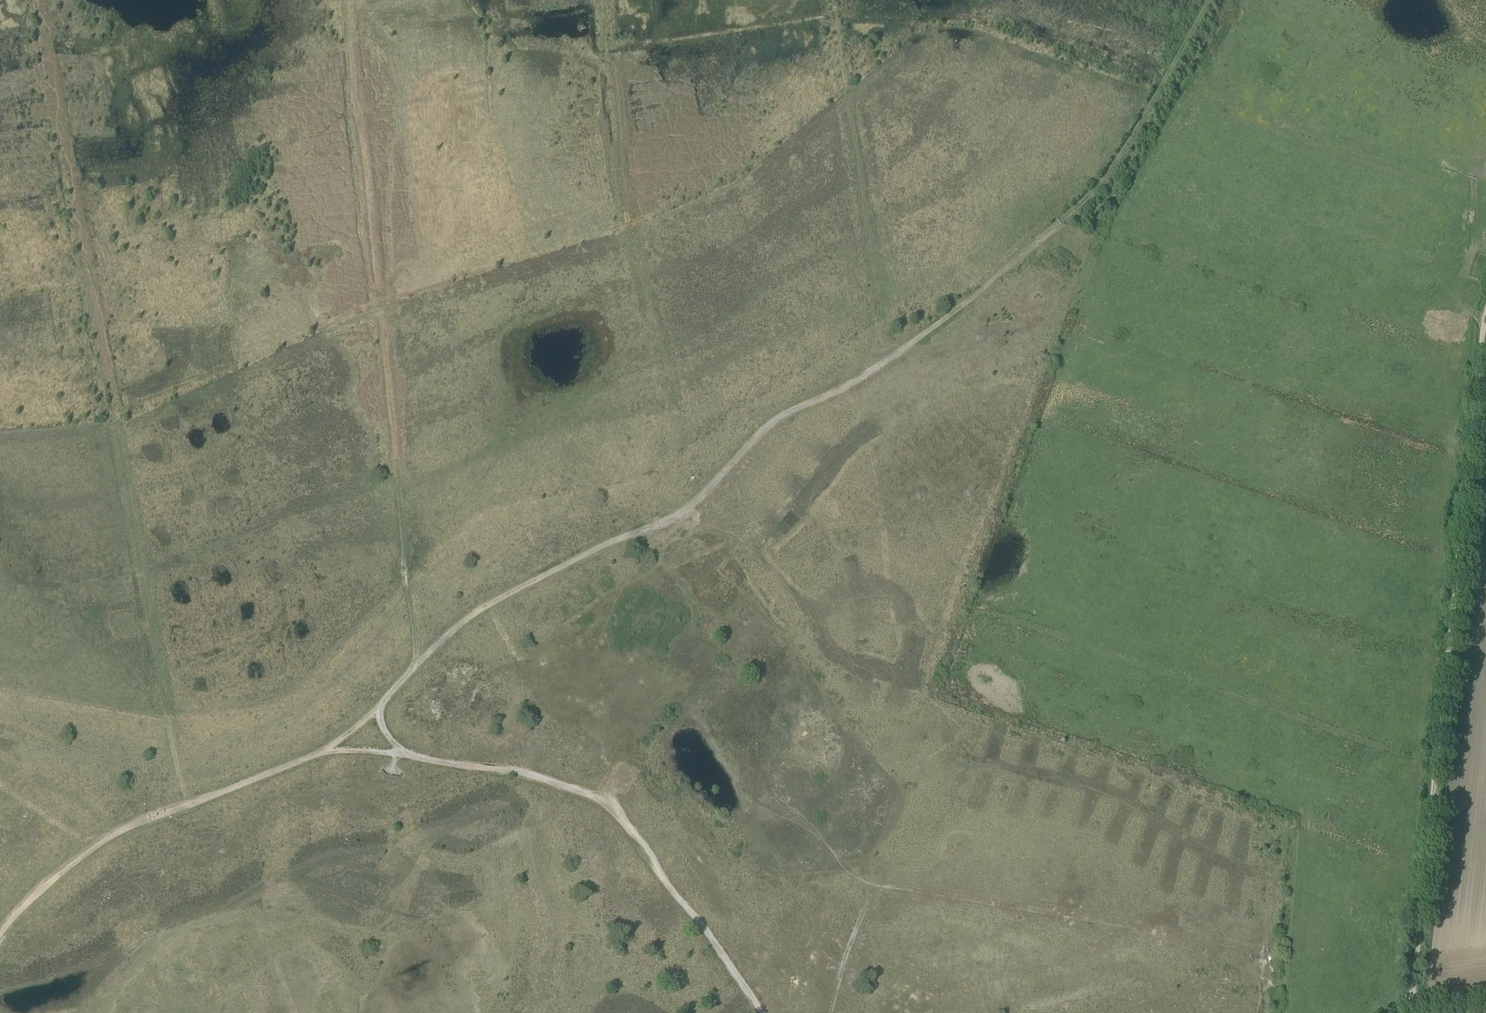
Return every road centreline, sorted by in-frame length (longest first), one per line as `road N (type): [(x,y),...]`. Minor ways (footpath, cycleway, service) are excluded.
road 1 (track): [(1209,0),(1116,164),(1060,222),(869,374),(773,421),(675,518),(616,539),(477,611),(378,709)]
road 2 (track): [(110,836),(164,762),(172,723),(39,26)]
road 3 (track): [(1413,1008),(1485,319)]
road 4 (track): [(414,667),(342,0)]
road 5 (track): [(402,753),(521,774),(612,809),(763,1012)]
road 6 (track): [(319,753),(110,836),(36,893),(0,934)]
road 7 (track): [(869,374),(877,317),(845,95)]
road 8 (track): [(701,497),(628,228)]
road 9 (track): [(872,887),(830,1012)]

